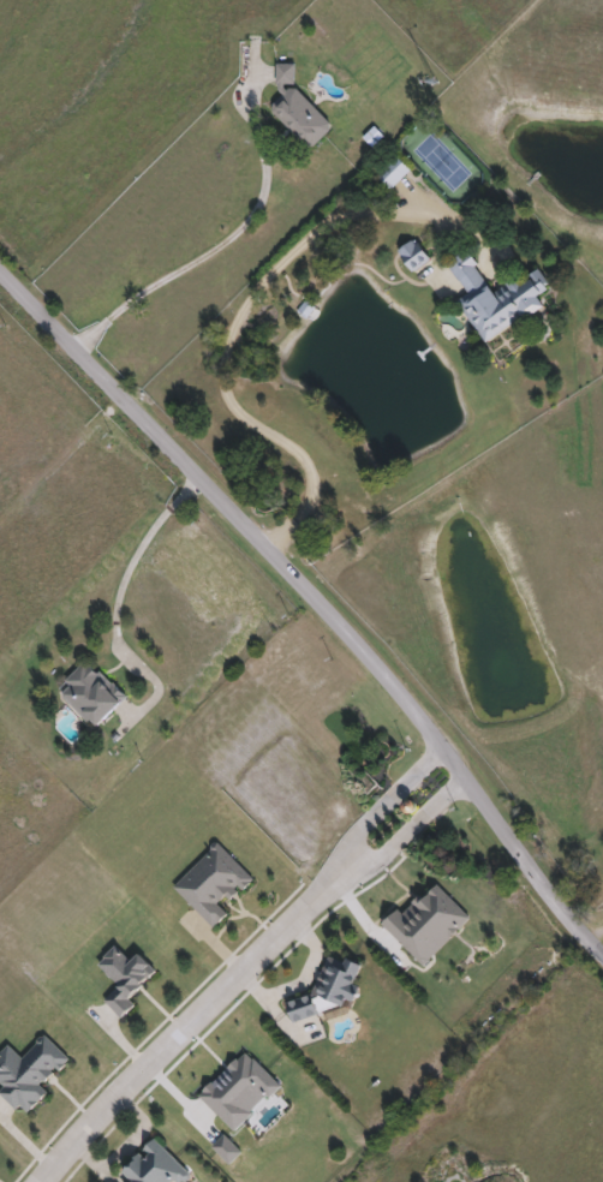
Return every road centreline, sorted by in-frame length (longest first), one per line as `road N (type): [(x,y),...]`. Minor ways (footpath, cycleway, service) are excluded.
road 1 (tertiary): [(0,270),(366,651),(602,957)]
road 2 (residential): [(455,760),(96,1116),(40,1181)]

